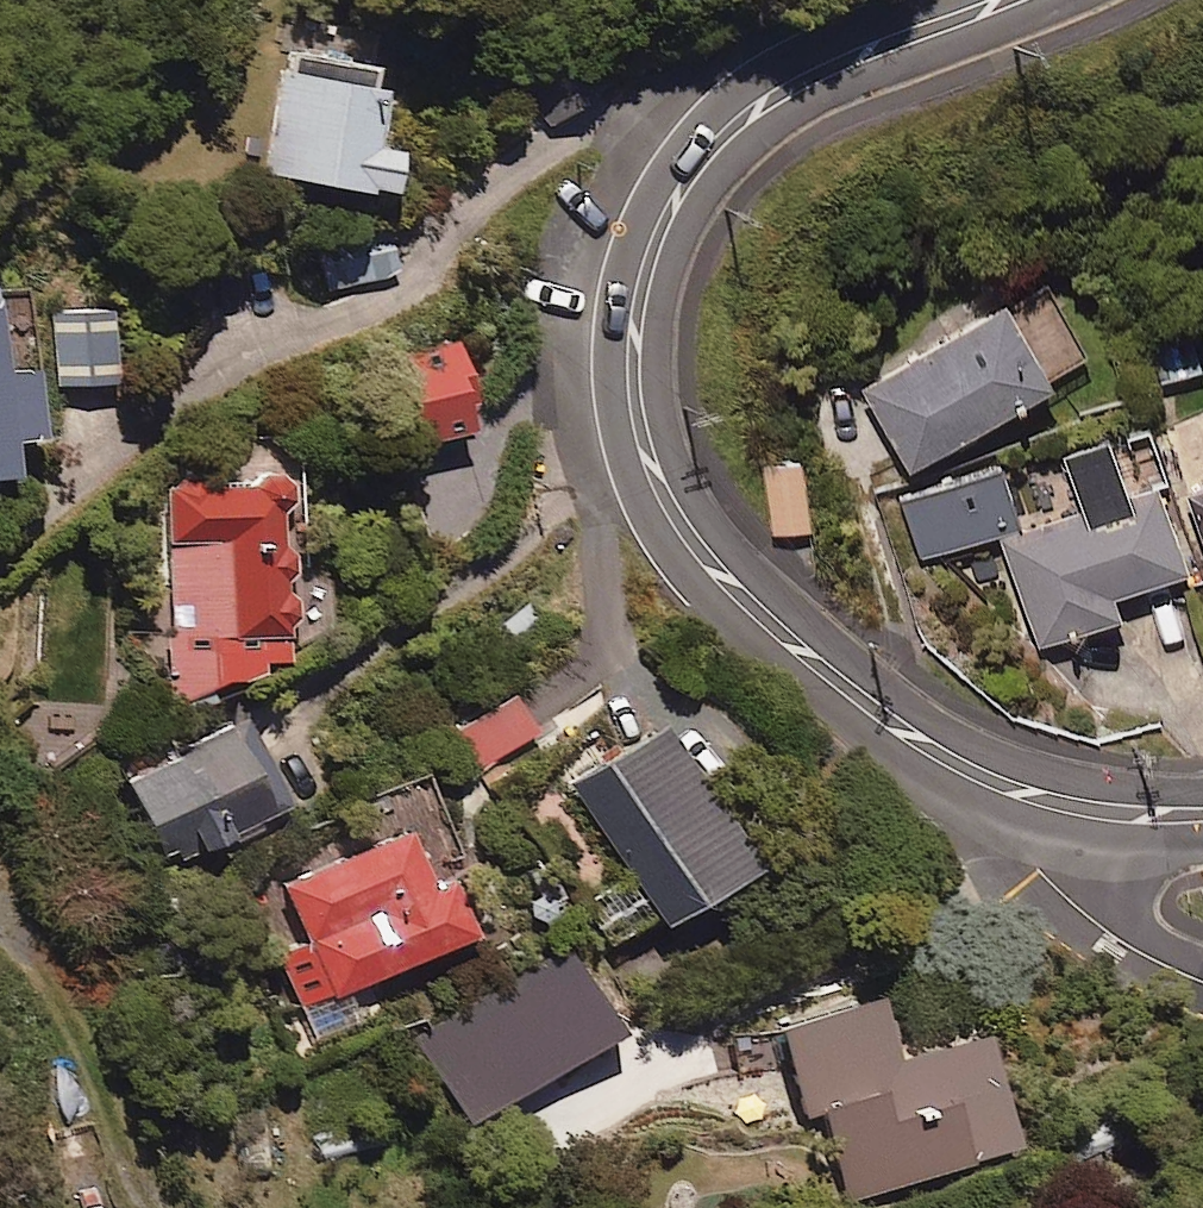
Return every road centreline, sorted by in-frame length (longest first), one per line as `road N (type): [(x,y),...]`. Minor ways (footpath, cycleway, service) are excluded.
road 1 (tertiary): [(1010,790),(925,745),(721,577),(647,463),(633,357),(655,235),(732,129),(861,53),(1001,0)]
road 2 (residential): [(1202,982),(1135,952),(1038,871),(1010,790)]
road 3 (tertiary): [(1010,790),(1072,806),(1202,813)]

